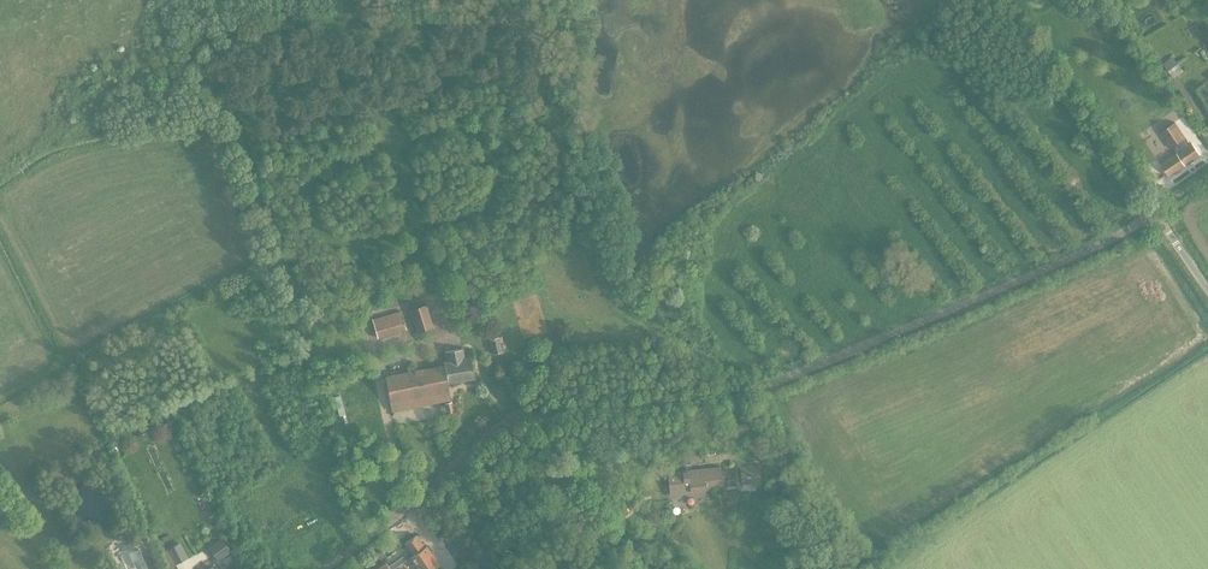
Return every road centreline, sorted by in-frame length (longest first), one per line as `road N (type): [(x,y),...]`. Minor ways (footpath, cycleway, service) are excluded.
road 1 (unclassified): [(324,568),(501,425),(761,385),(1054,264),(1152,213)]

